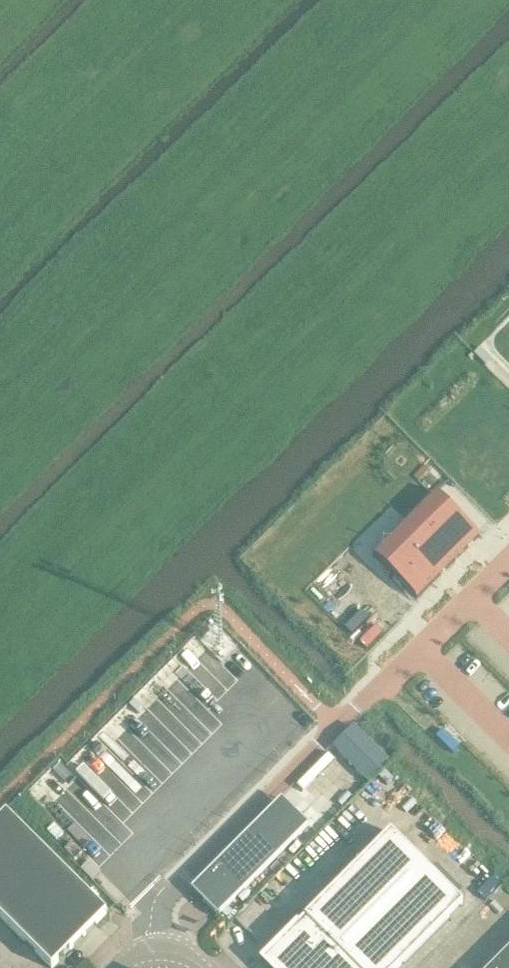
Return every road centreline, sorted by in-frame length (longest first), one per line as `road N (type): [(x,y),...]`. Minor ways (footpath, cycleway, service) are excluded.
road 1 (tertiary): [(205,967),(161,924),(118,967)]

